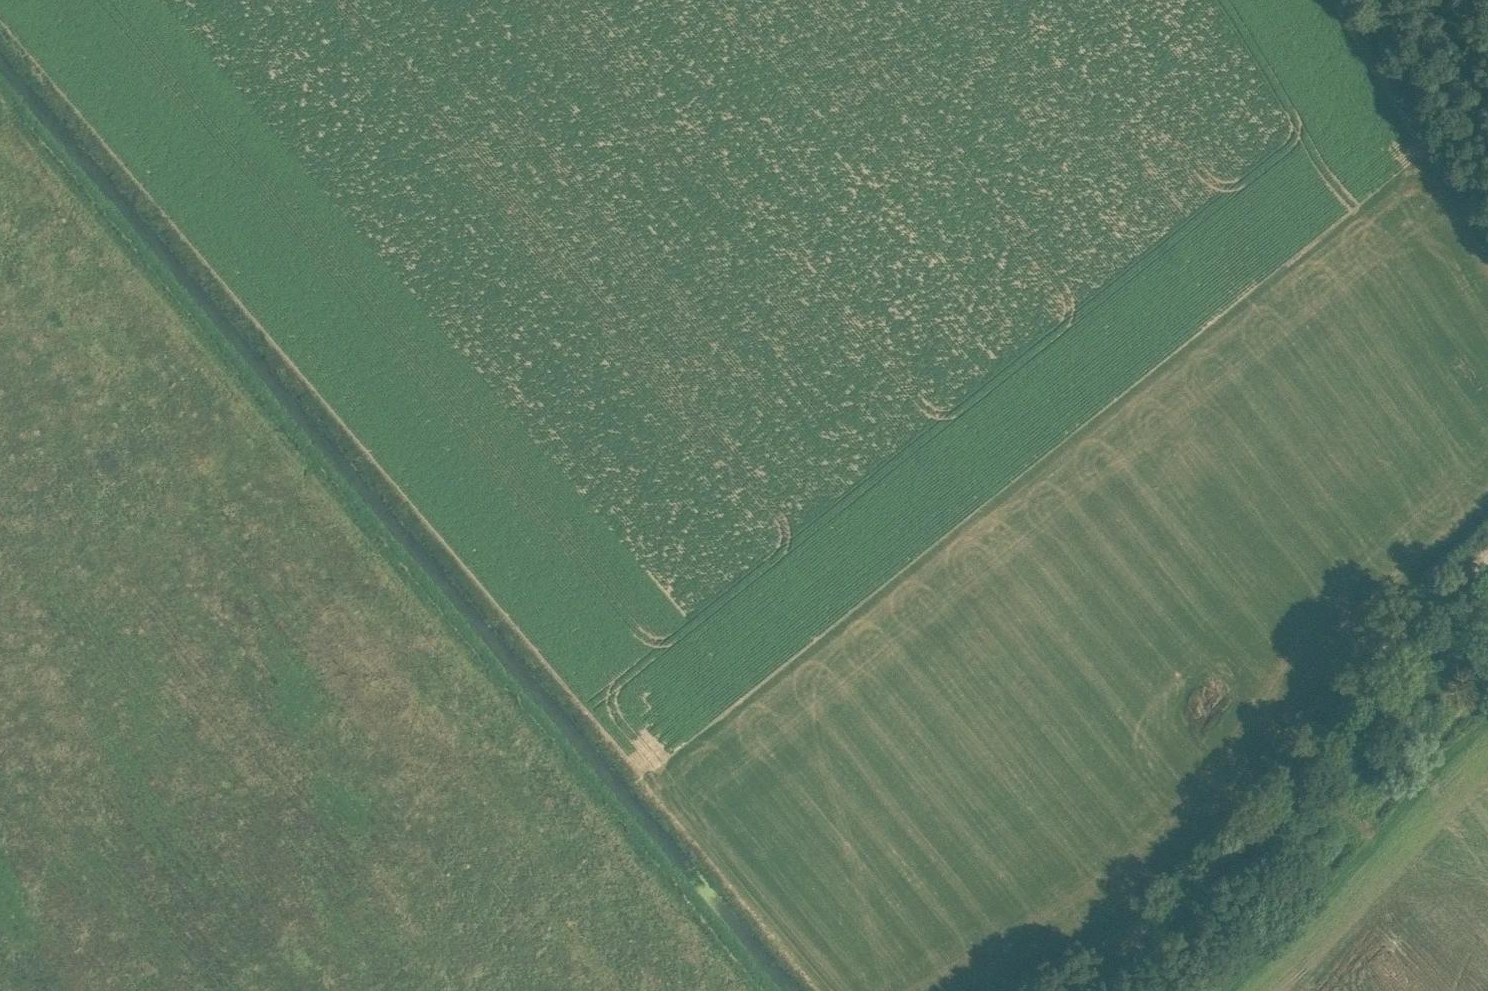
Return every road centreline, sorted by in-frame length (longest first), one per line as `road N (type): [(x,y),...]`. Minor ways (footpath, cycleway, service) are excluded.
road 1 (track): [(1487,549),(1406,623),(1310,758),(1179,906),(1064,990)]
road 2 (track): [(1487,222),(1344,0)]

